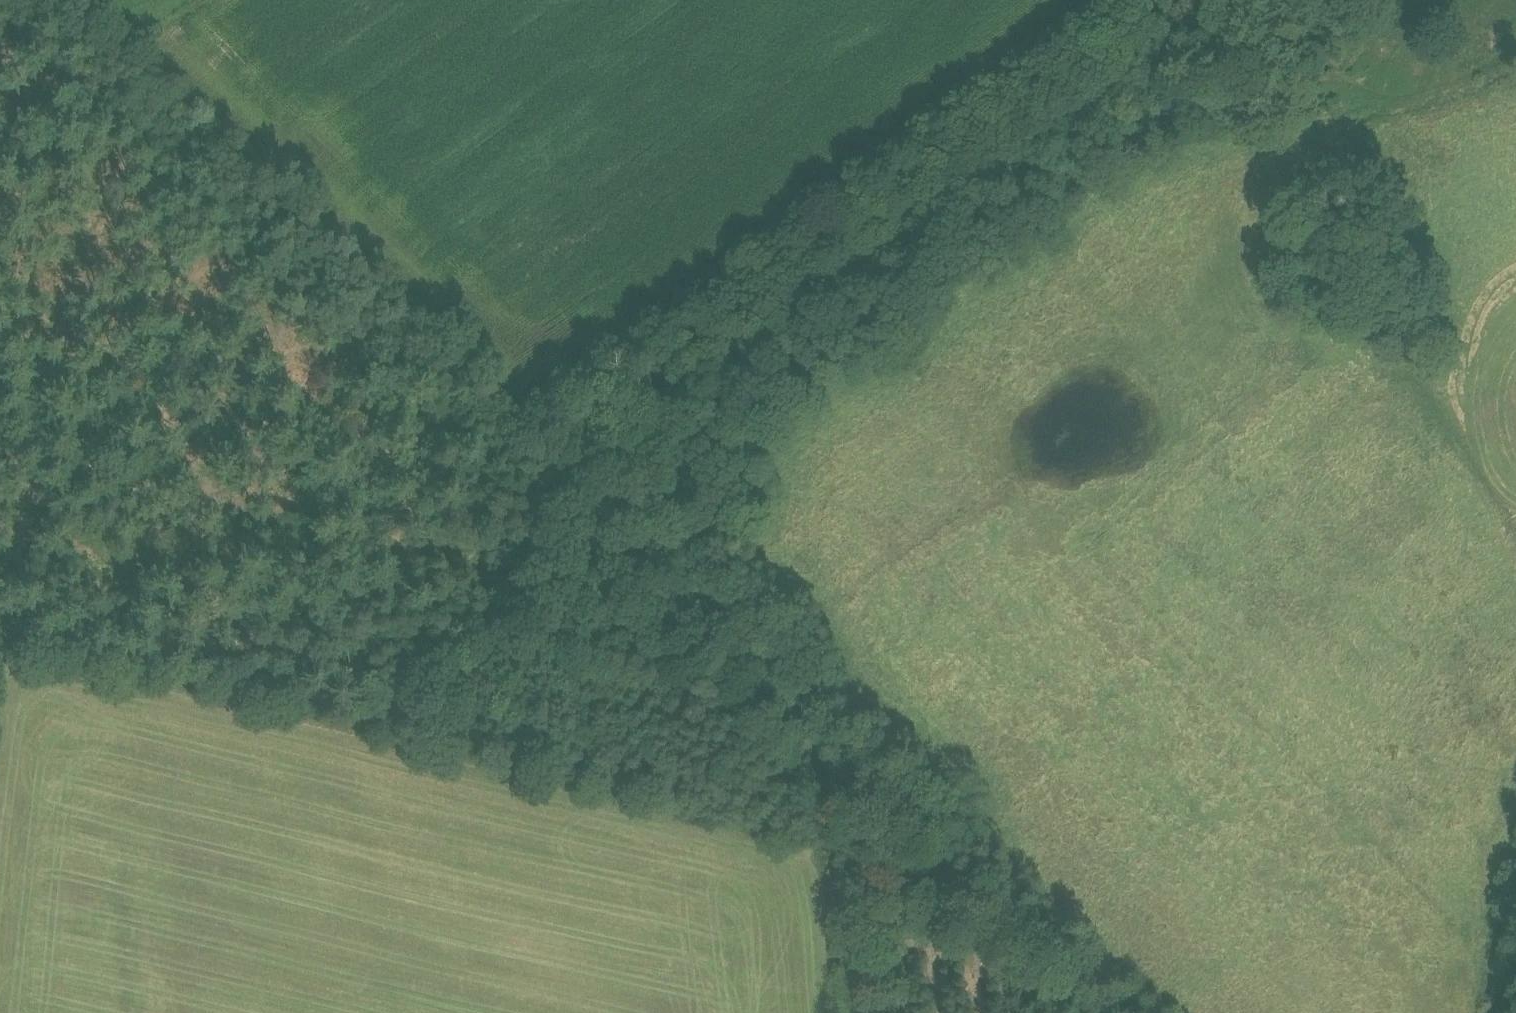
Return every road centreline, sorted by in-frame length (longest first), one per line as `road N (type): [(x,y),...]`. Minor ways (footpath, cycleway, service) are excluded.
road 1 (track): [(855,1012),(799,725),(478,407)]
road 2 (track): [(618,537),(492,535),(9,207)]

